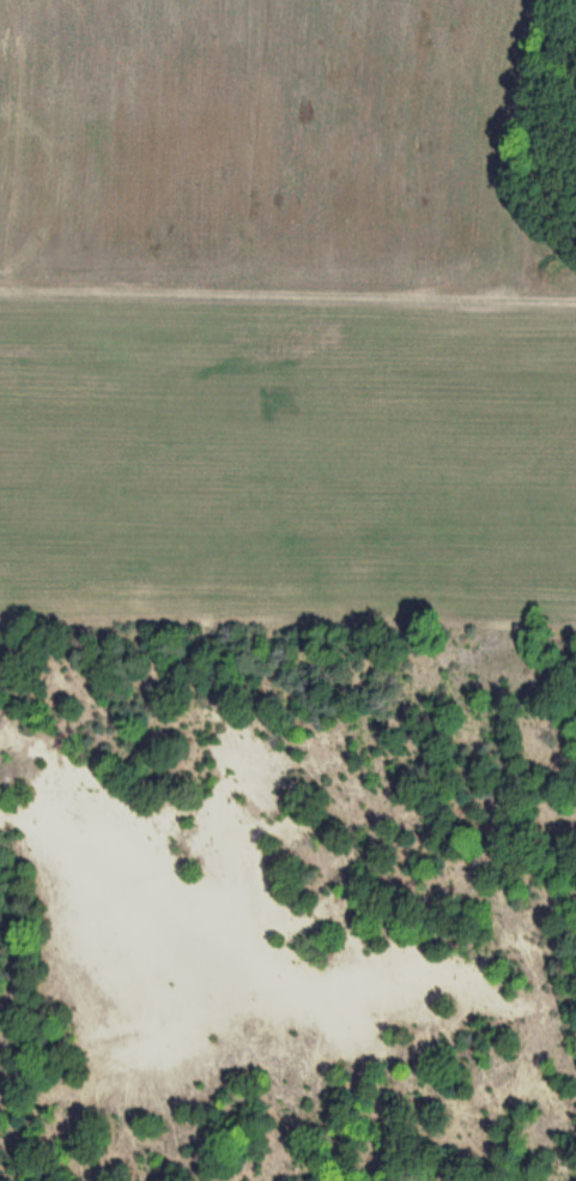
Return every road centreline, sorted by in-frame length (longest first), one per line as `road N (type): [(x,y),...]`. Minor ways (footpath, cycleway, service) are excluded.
road 1 (track): [(575,299),(0,290)]

